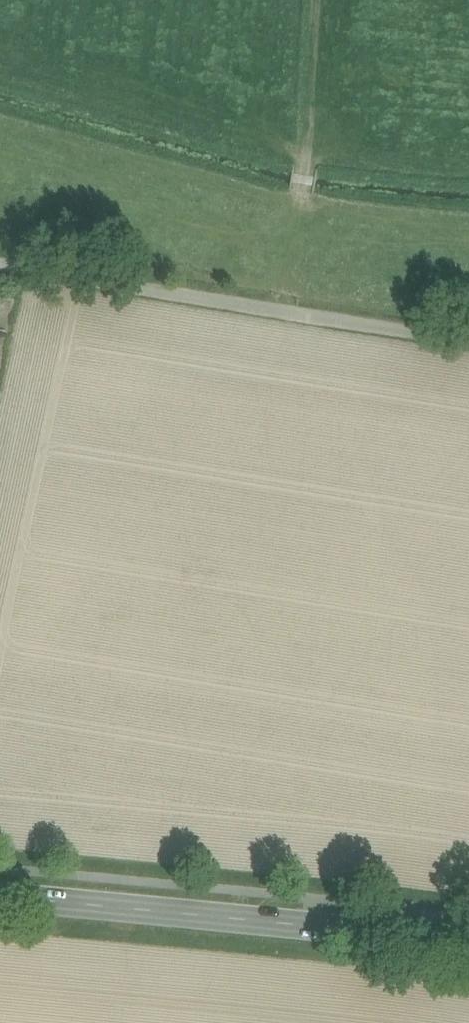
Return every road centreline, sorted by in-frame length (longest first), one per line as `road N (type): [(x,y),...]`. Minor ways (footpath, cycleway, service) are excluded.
road 1 (unclassified): [(468,342),(0,265)]
road 2 (secondary): [(0,898),(468,953)]

